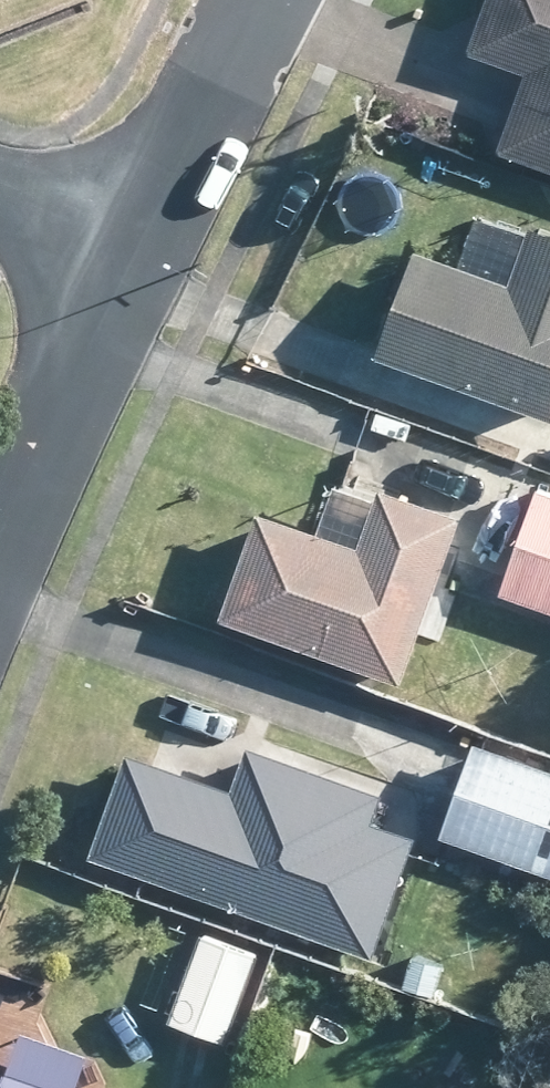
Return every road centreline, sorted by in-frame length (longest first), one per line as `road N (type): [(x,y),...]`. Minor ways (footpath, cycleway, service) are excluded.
road 1 (residential): [(0,560),(120,249)]
road 2 (residential): [(120,249),(259,0)]
road 3 (residential): [(0,202),(120,249)]

